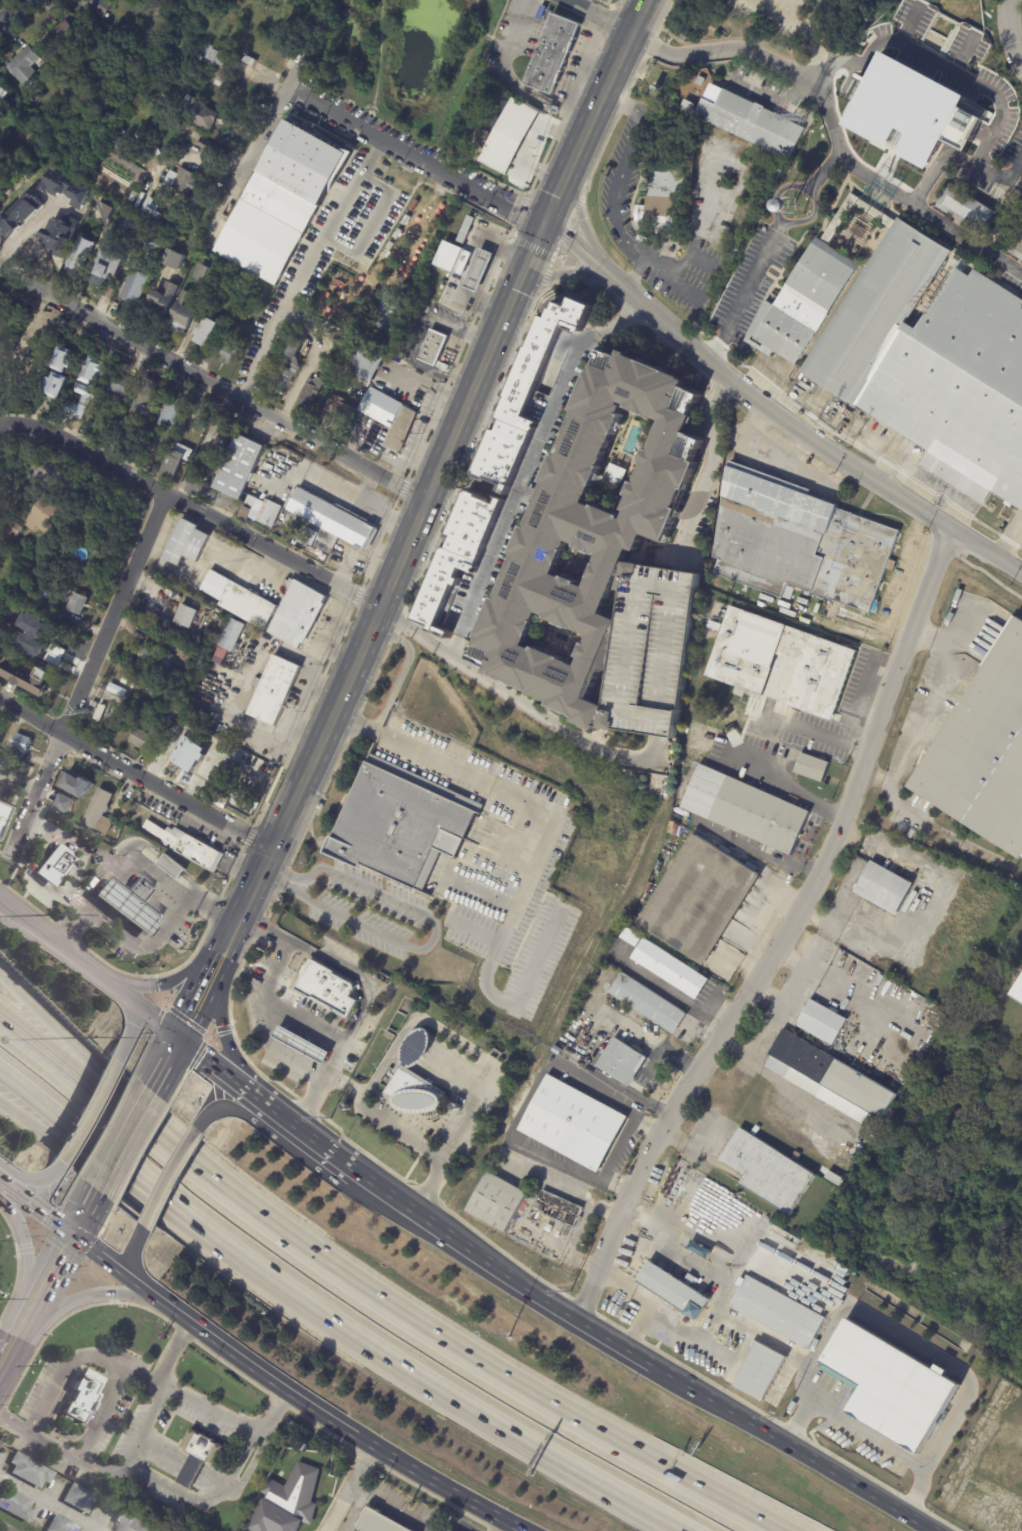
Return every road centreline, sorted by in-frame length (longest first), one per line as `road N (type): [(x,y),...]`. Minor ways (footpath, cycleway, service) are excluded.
road 1 (residential): [(952,528),(842,824),(797,914),(645,1159),(577,1318)]
road 2 (motorway): [(777,1530),(367,1292),(110,1103)]
road 3 (residential): [(544,222),(743,384),(1021,573)]
road 4 (motorway): [(236,1256),(473,1412),(680,1530)]
road 5 (primary): [(648,0),(437,474)]
road 6 (residential): [(426,499),(0,267)]
road 7 (primary): [(437,474),(239,913)]
road 8 (secondary): [(151,1299),(306,1407),(519,1530)]
road 9 (residential): [(379,609),(41,427),(0,425)]
road 10 (residential): [(164,493),(9,855)]
road 11 (secondary): [(653,1364),(353,1173)]
road 12 (secondary): [(930,1530),(653,1364)]
road 13 (residential): [(270,851),(0,701)]
road 14 (motorway): [(0,1101),(171,1223),(236,1256)]
road 15 (secondary): [(178,1038),(0,900)]
road 16 (residential): [(446,170),(285,83)]
road 17 (motorway): [(110,1103),(61,1032),(0,973)]
road 18 (motorway): [(0,1070),(124,1167)]
road 19 (primary): [(260,1100),(225,1037),(215,961)]
road 20 (motorway): [(124,1167),(236,1256)]
road 21 (motorway): [(110,1103),(0,1018)]
road 22 (primary): [(0,1192),(22,1241),(23,1319)]
road 23 (primary): [(23,1319),(96,1296),(151,1299)]

